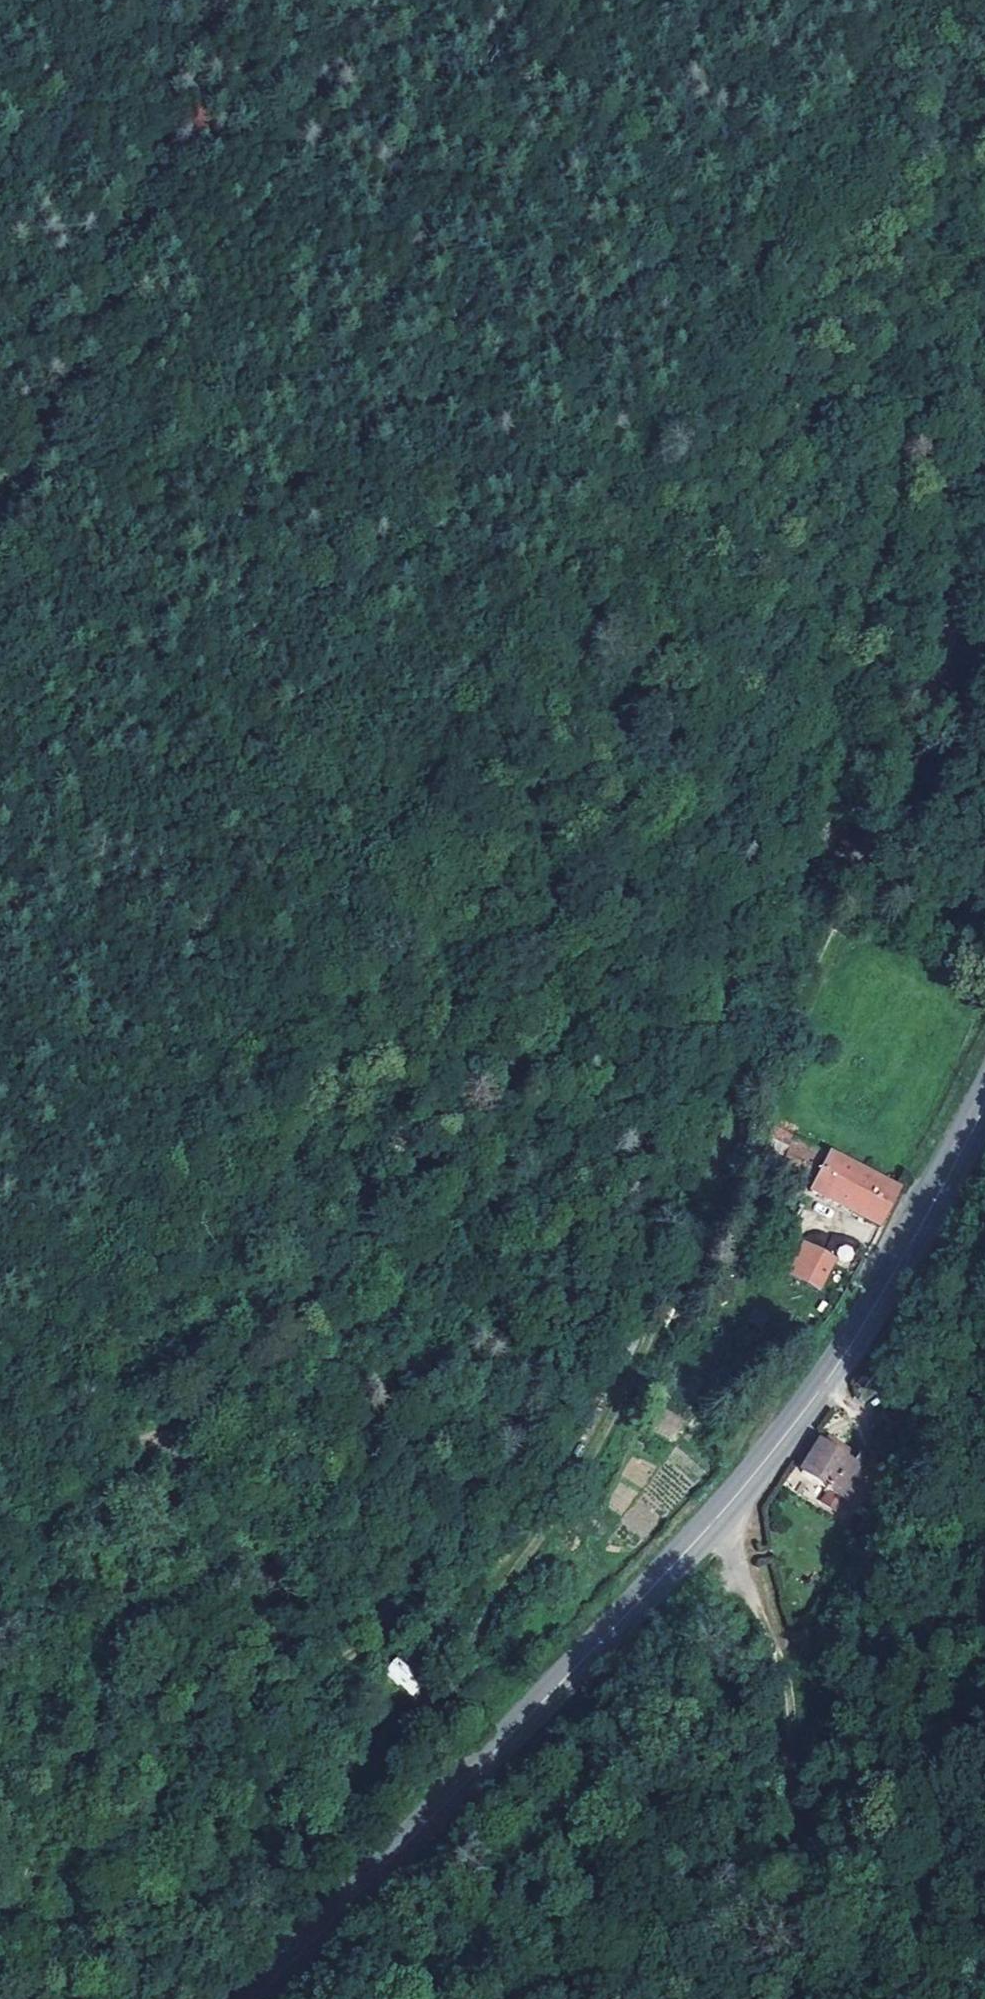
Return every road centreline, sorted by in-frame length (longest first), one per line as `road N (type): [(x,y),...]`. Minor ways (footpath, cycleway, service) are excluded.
road 1 (secondary): [(253,1998),(659,1581),(789,1432),(918,1233),(984,1092)]

